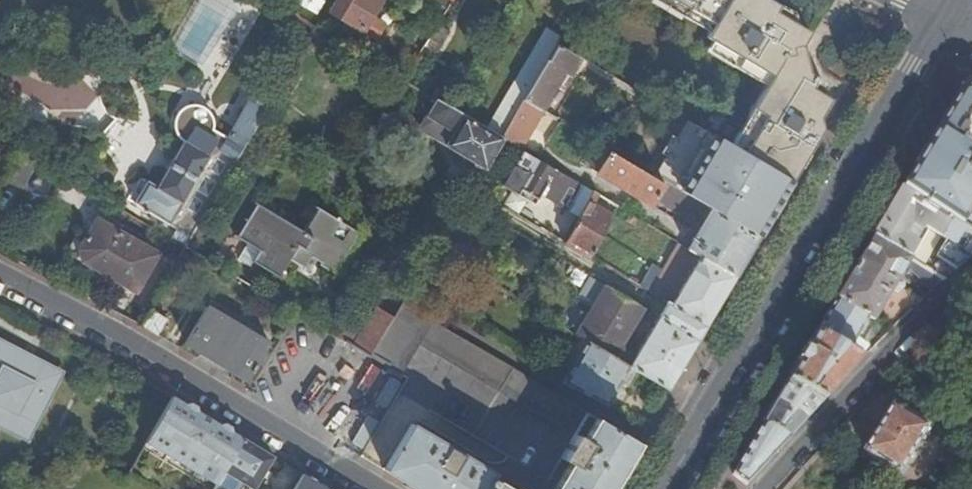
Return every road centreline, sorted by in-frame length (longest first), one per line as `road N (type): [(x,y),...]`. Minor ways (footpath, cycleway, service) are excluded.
road 1 (secondary): [(664,488),(942,16)]
road 2 (residential): [(0,275),(371,488)]
road 3 (residential): [(971,272),(756,488)]

